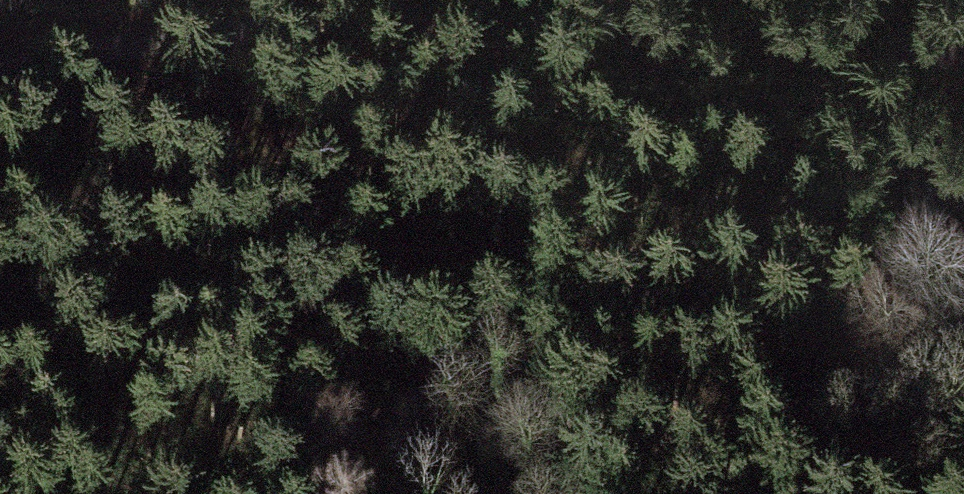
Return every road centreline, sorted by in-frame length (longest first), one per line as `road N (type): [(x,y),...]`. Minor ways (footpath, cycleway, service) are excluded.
road 1 (track): [(0,68),(329,33),(617,18),(963,41)]
road 2 (track): [(963,146),(554,356),(232,493)]

